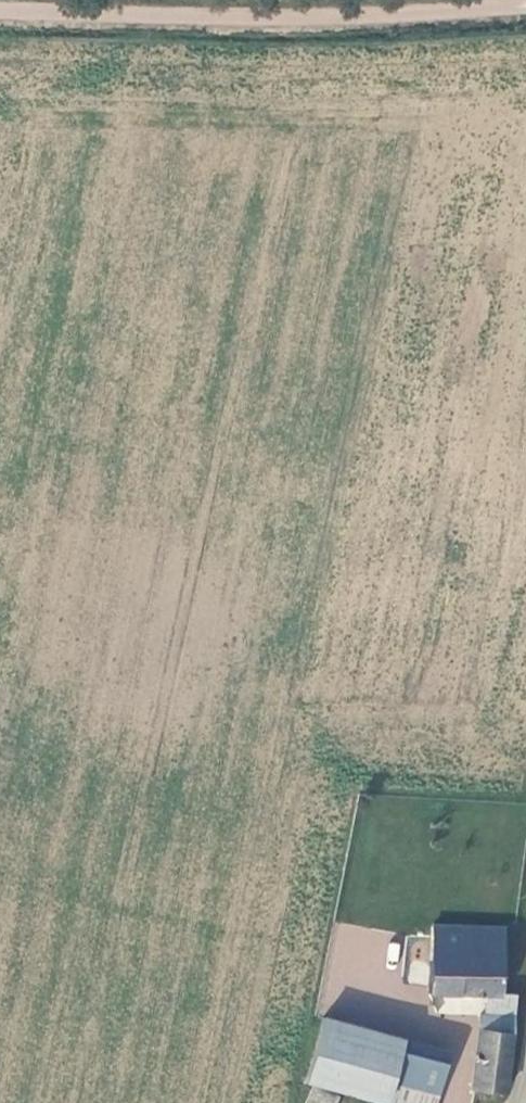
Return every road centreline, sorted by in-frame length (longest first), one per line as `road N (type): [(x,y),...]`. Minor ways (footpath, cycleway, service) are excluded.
road 1 (track): [(525,4),(272,15),(0,7)]

